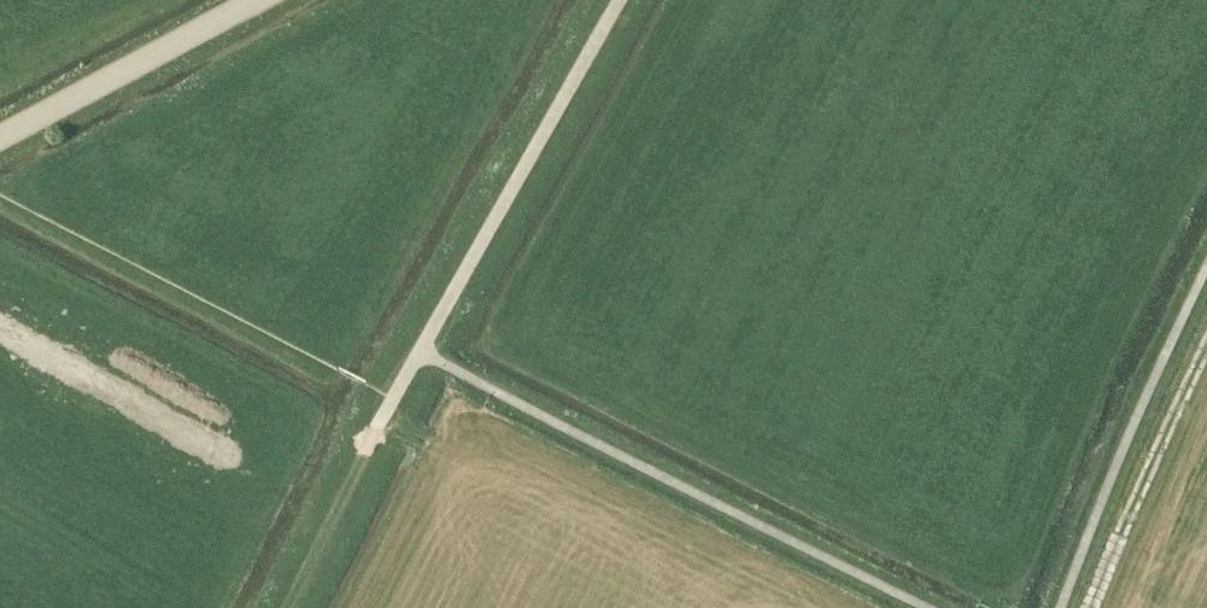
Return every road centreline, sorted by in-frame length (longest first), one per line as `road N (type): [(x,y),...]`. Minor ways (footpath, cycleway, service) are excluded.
road 1 (track): [(819,607),(437,446),(376,429)]
road 2 (tertiary): [(0,139),(260,0)]
road 3 (track): [(1206,346),(1088,607)]
road 4 (track): [(376,429),(284,607)]

